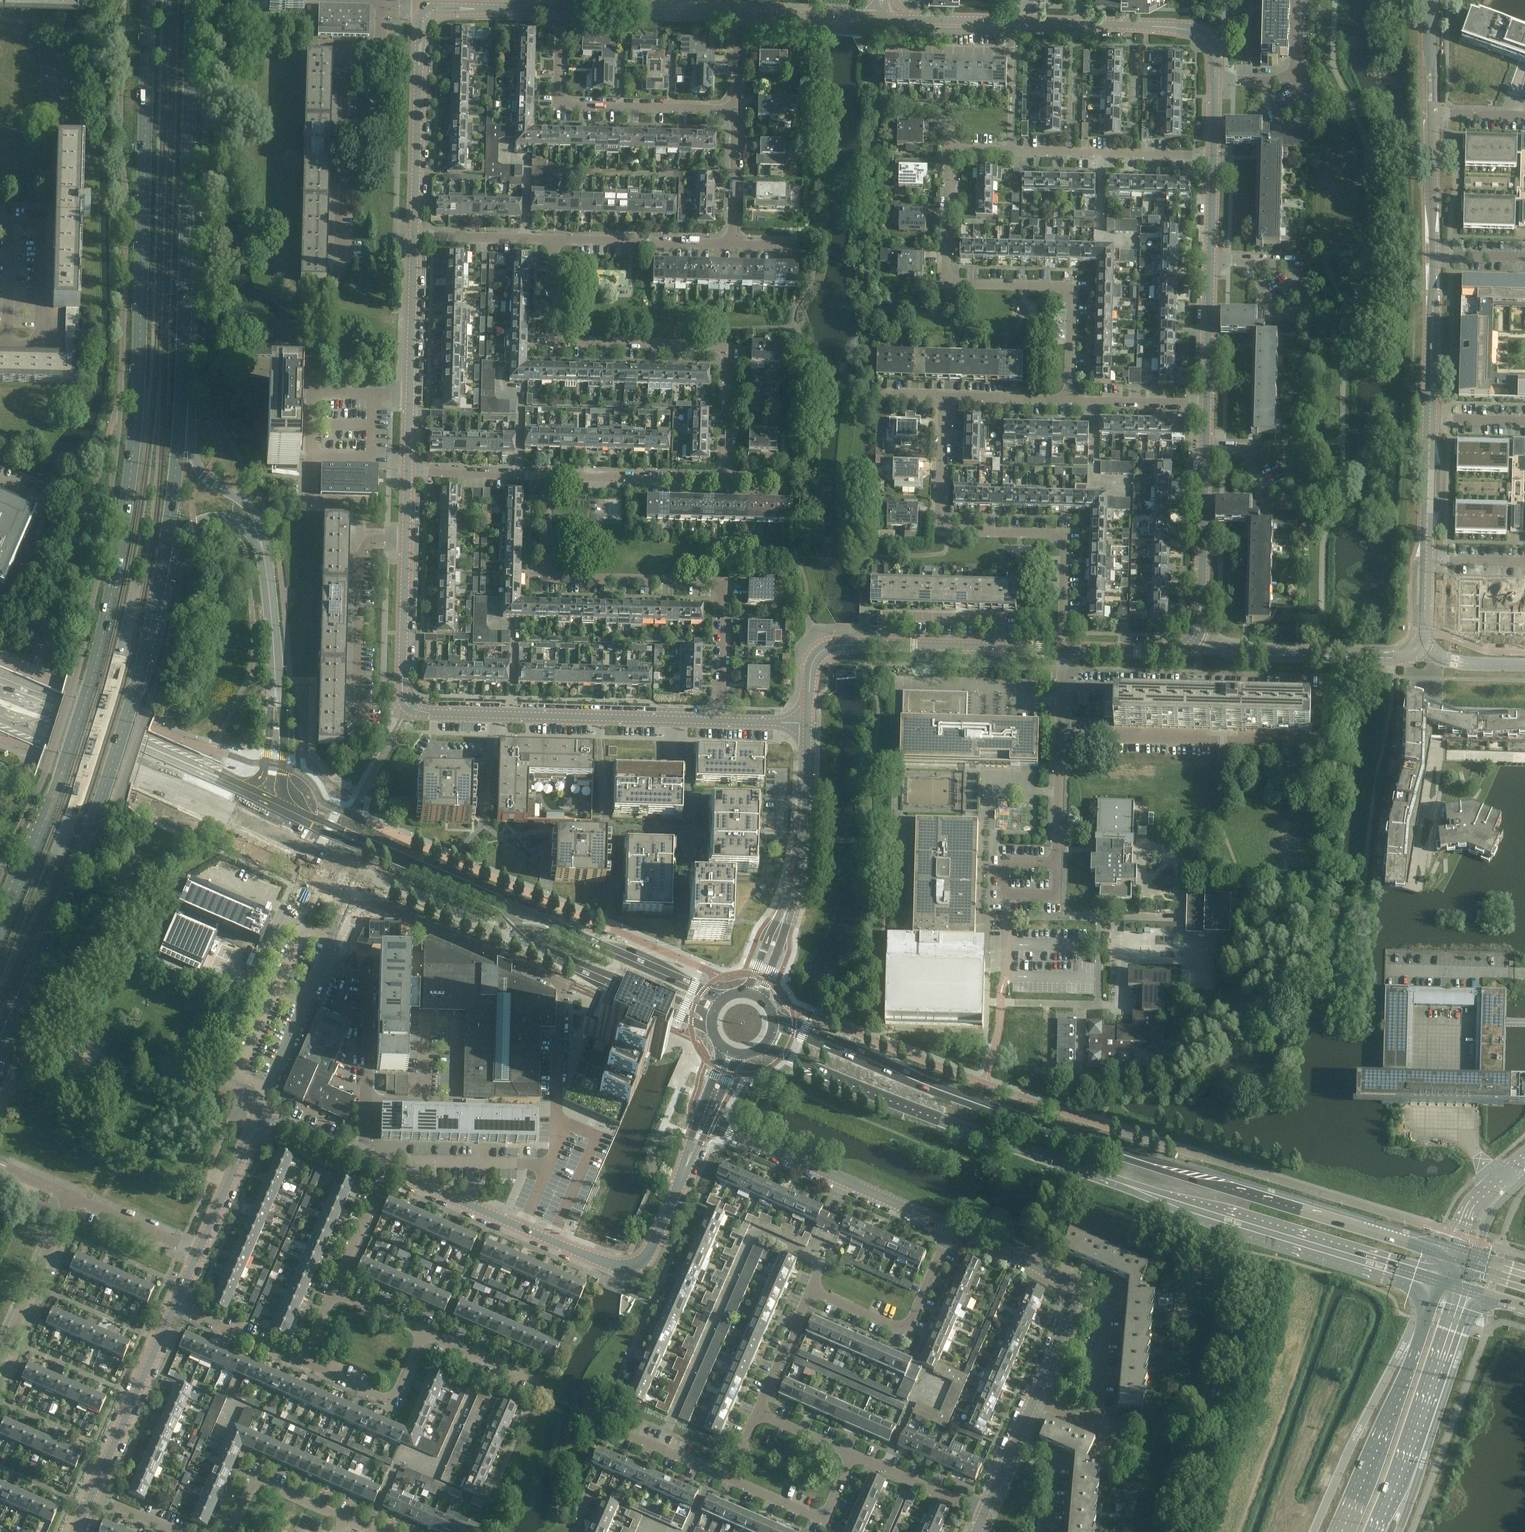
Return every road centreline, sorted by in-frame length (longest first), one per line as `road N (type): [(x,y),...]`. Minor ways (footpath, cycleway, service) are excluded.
road 1 (secondary): [(150,0),(138,394),(118,566),(62,780),(2,928)]
road 2 (secondary): [(763,1046),(1185,1206),(1439,1284)]
road 3 (secondary): [(1448,1255),(1034,1127),(773,1024)]
road 4 (residential): [(1069,399),(1070,293),(1063,285),(945,277),(948,149),(1214,158)]
road 5 (secondary): [(0,1057),(102,797),(165,564)]
road 6 (secondary): [(722,1000),(302,821)]
road 7 (residential): [(720,719),(724,582),(542,577),(545,472)]
road 8 (residential): [(725,477),(726,351),(545,342),(546,238)]
road 9 (secondary): [(339,862),(712,1016)]
road 10 (unclassified): [(690,1161),(653,1250),(642,1263),(620,1268),(388,1168)]
road 11 (secondary): [(184,374),(194,0)]
road 12 (residential): [(952,1230),(1072,1289),(984,1509)]
road 13 (unclassified): [(349,892),(561,982),(558,1119)]
road 14 (residential): [(1066,645),(1068,543),(1058,533),(940,529),(944,396)]
road 15 (unclassified): [(415,235),(425,13),(560,12)]
road 16 (residential): [(760,1413),(812,1292),(907,1333),(952,1230)]
road 17 (unclassified): [(1214,158),(1215,76),(1201,34),(1014,24)]
road 18 (secondary): [(1439,1284),(1337,1531)]
road 19 (residential): [(709,1122),(952,1230)]
road 20 (secondary): [(245,788),(0,688)]
road 21 (residential): [(734,110),(562,104),(560,12)]
road 22 (secondary): [(1374,1531),(1463,1289)]
road 23 (secondary): [(0,713),(237,808)]
road 24 (unclassified): [(1206,403),(1214,158)]
road 25 (unclassified): [(1198,640),(1206,403)]
road 26 (unclassified): [(407,469),(415,235)]
road 27 (residential): [(365,725),(355,710),(359,554),(368,540),(406,541)]
road 28 (unclassified): [(1418,648),(1395,658),(1251,657),(1198,640)]
road 29 (unclassified): [(781,927),(804,837),(808,721)]
road 30 (residential): [(720,719),(513,716)]
road 31 (unclassified): [(92,1496),(174,1307)]
road 32 (secondary): [(262,544),(255,515),(204,476),(193,456),(184,374)]
road 33 (secondary): [(165,564),(184,374)]
road 34 (residential): [(732,243),(546,238)]
road 35 (residential): [(725,477),(545,472)]
road 36 (unclassified): [(426,1332),(393,1405),(303,1364)]
road 37 (unclassified): [(0,1359),(72,1198)]
road 38 (unclassified): [(853,1453),(823,1520),(730,1479)]
road 39 (unclassified): [(261,1125),(264,1099),(324,963)]
road 40 (secondary): [(277,713),(262,544)]
road 41 (unclassified): [(1004,643),(1003,618),(885,616),(884,640)]
road 42 (unclassified): [(1429,421),(1432,256)]
road 43 (unclassified): [(407,706),(406,541)]
road 44 (residential): [(366,1101),(367,985),(324,963)]
road 45 (unclassified): [(231,1531),(254,1479),(343,1518)]
road 46 (unclassified): [(730,1479),(595,1420)]
road 47 (unclassified): [(1432,256),(1430,110)]
road 48 (unclassified): [(880,19),(735,17)]
road 49 (unclassified): [(984,1509),(853,1453)]
road 50 (unclassified): [(197,1252),(261,1125)]
road 51 (unclassified): [(303,1364),(174,1307)]
road 52 (unclassified): [(808,721),(808,676),(819,651),(830,643),(884,640)]
road 53 (residential): [(545,472),(407,469)]
road 54 (residential): [(1069,399),(1206,403)]
road 55 (unclassified): [(197,1252),(72,1198)]
road 56 (unclassified): [(1066,645),(1185,649),(1198,640)]
road 57 (unclassified): [(335,1292),(388,1168)]
road 58 (unclassified): [(1014,24),(880,19)]
road 59 (residential): [(732,243),(734,110)]
road 60 (residential): [(546,238),(415,235)]
road 61 (residential): [(513,716),(515,625),(495,625),(495,606)]
road 62 (unclassified): [(1524,1154),(1465,1209),(1448,1255)]
road 63 (secondary): [(165,564),(186,529),(204,520),(240,523),(262,544)]
road 64 (unclassified): [(1426,546),(1429,421)]
road 65 (residential): [(944,396),(1069,399)]
road 66 (unclassified): [(537,1381),(426,1332)]

